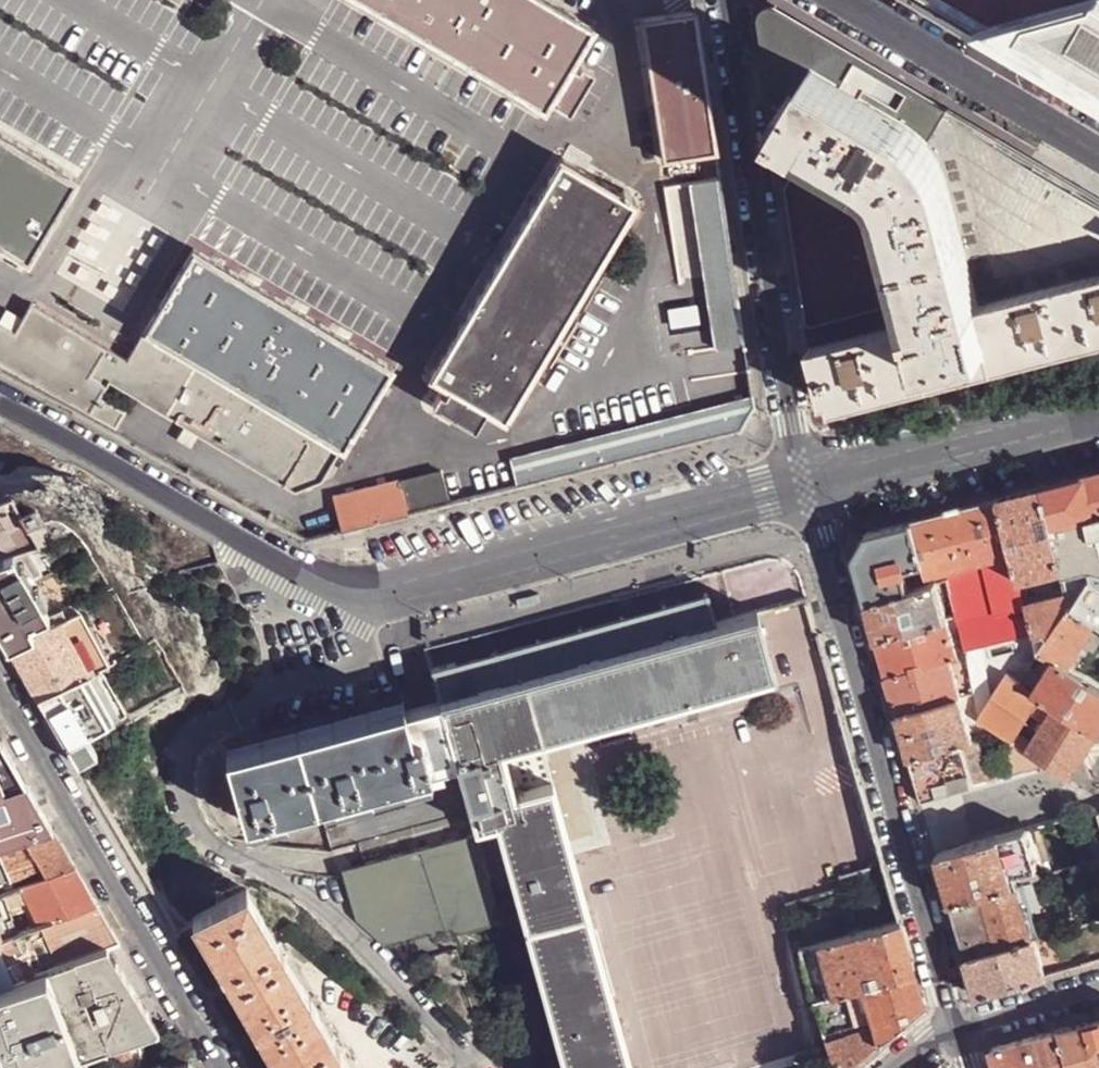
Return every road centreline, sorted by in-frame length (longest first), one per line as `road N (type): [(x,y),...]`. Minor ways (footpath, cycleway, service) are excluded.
road 1 (secondary): [(0,409),(323,585),(365,596),(417,595),(803,489)]
road 2 (residential): [(803,489),(958,1029)]
road 3 (residential): [(725,0),(803,489)]
road 4 (residential): [(0,692),(223,1067)]
road 5 (secondary): [(803,489),(1098,410)]
road 6 (secondary): [(839,0),(1098,154)]
road 7 (residential): [(958,1029),(1098,989)]

